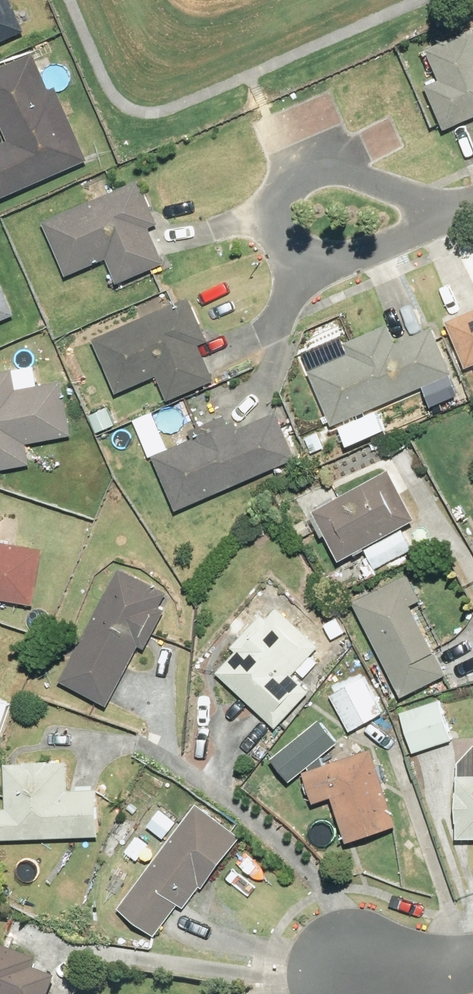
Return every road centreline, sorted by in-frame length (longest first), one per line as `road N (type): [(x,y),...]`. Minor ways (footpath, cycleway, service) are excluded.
road 1 (residential): [(454,221),(304,281),(269,205),(297,180),(338,165),(367,176)]
road 2 (residential): [(347,978),(424,971),(472,955)]

